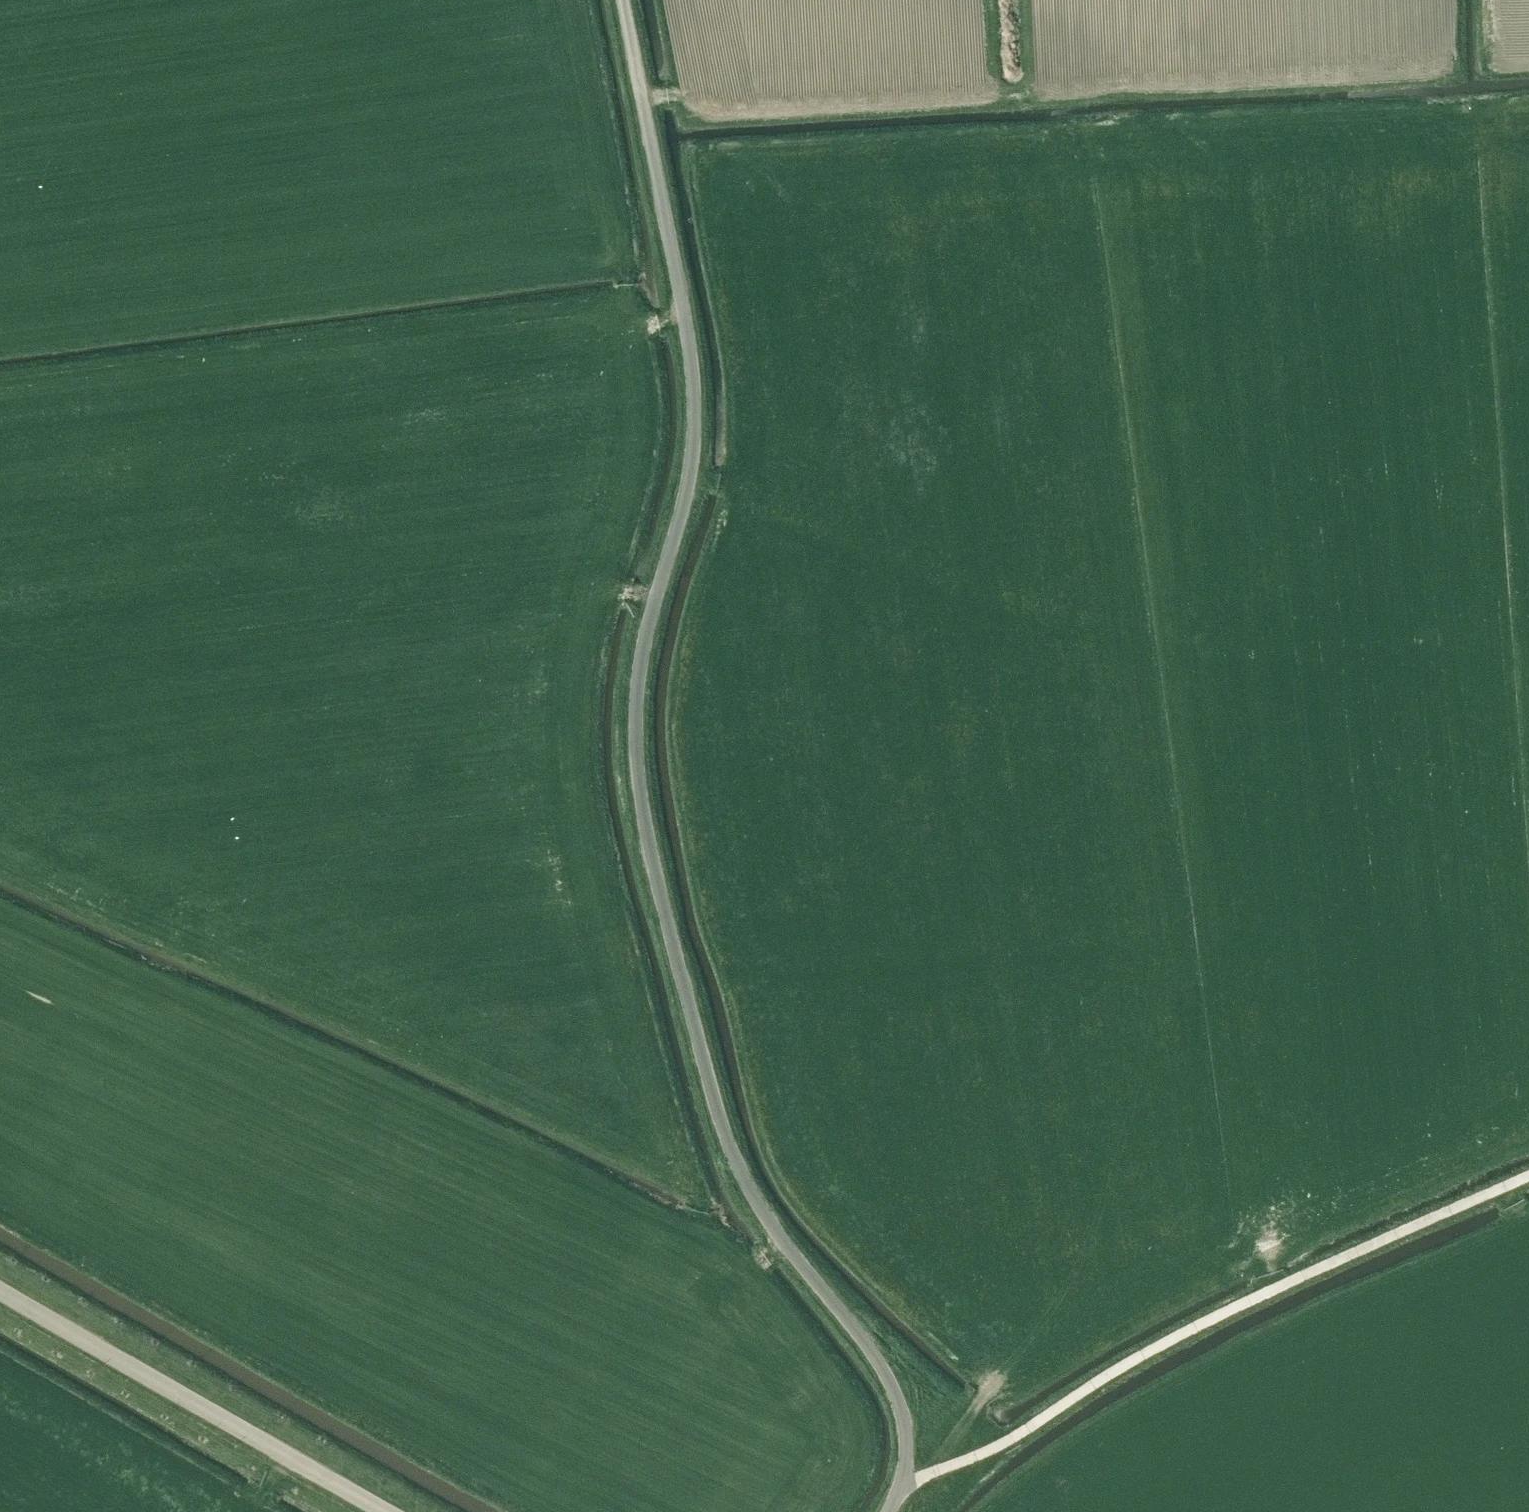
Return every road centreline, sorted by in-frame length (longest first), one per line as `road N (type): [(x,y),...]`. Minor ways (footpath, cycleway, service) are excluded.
road 1 (unclassified): [(888,1511),(906,1461),(900,1403),(866,1344),(742,1176),(644,811),(635,715),(641,653),(681,511),(694,420),(691,351),(626,0)]
road 2 (track): [(1019,1433),(1218,1315),(1528,1176)]
road 3 (unclassified): [(389,1511),(0,1290)]

